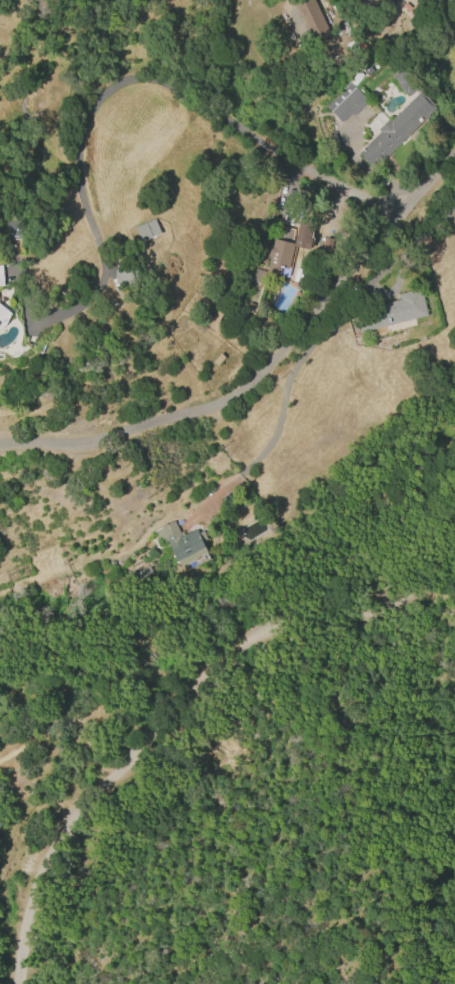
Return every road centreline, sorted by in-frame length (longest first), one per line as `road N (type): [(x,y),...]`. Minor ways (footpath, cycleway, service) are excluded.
road 1 (track): [(17,983),(31,896),(49,852),(163,715),(258,634),(307,617),(341,616),(407,590),(454,549)]
road 2 (residential): [(454,170),(228,405),(90,447),(0,445)]
road 3 (track): [(0,766),(78,730),(66,826)]

